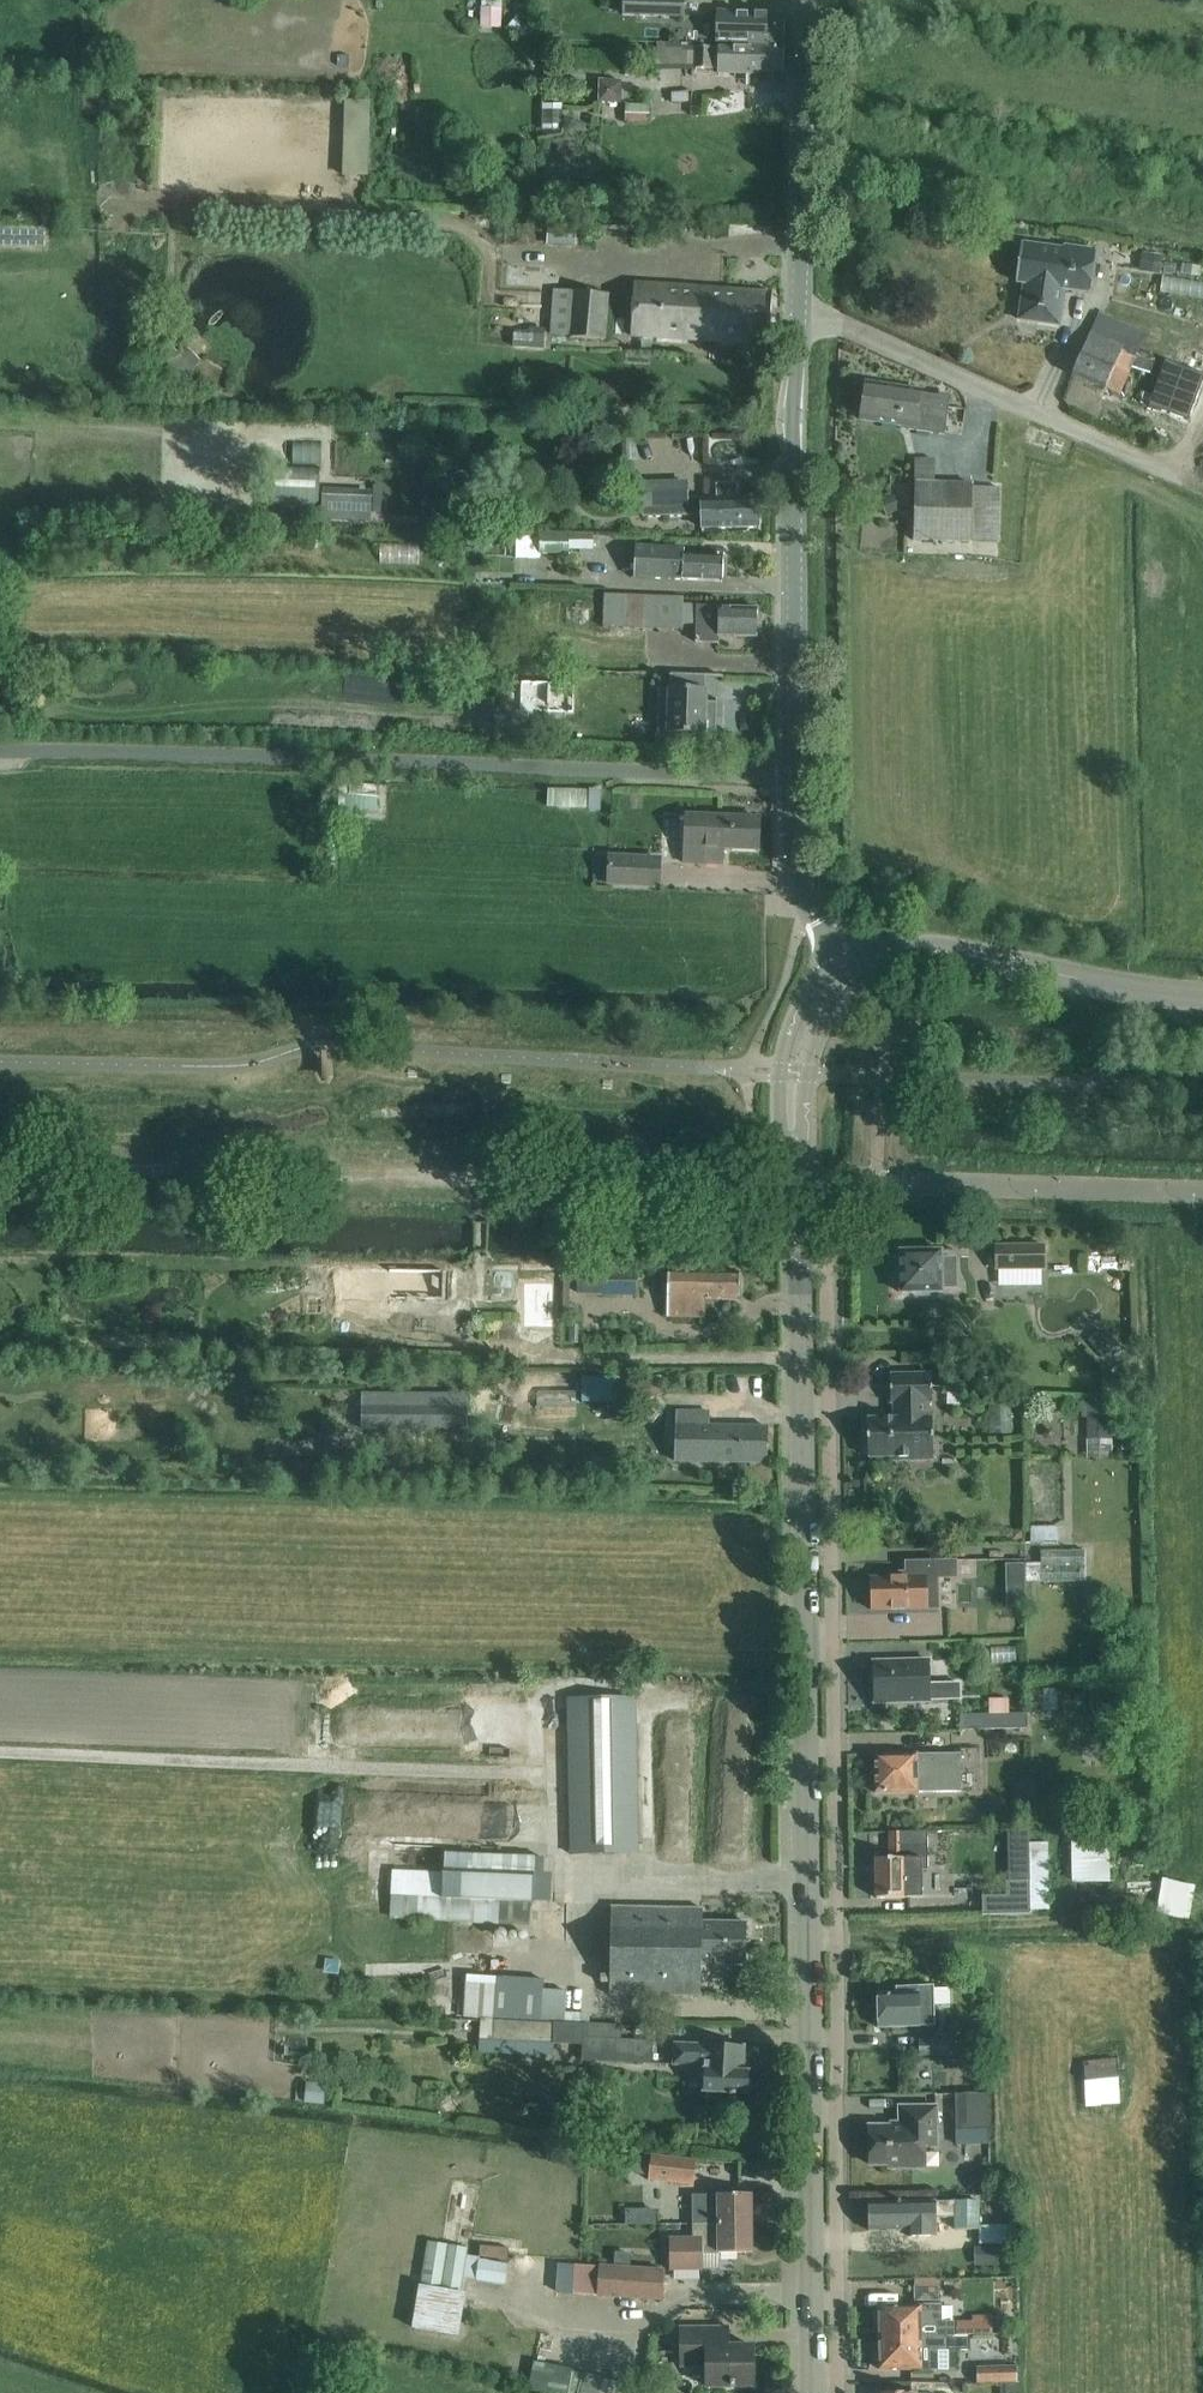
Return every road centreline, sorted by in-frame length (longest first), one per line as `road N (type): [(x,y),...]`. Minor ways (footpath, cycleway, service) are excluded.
road 1 (tertiary): [(811,2392),(800,1197)]
road 2 (track): [(0,1172),(760,1182),(800,1197)]
road 3 (unclassified): [(795,774),(0,750)]
road 4 (tertiary): [(795,774),(808,0)]
road 5 (unclassified): [(800,1197),(876,1181),(1202,1192)]
road 6 (tertiary): [(1202,992),(1079,979),(956,952),(908,952),(848,971)]
road 7 (tertiary): [(800,1197),(793,1072),(810,1013),(848,971)]
road 8 (tertiary): [(848,971),(800,880),(795,774)]

